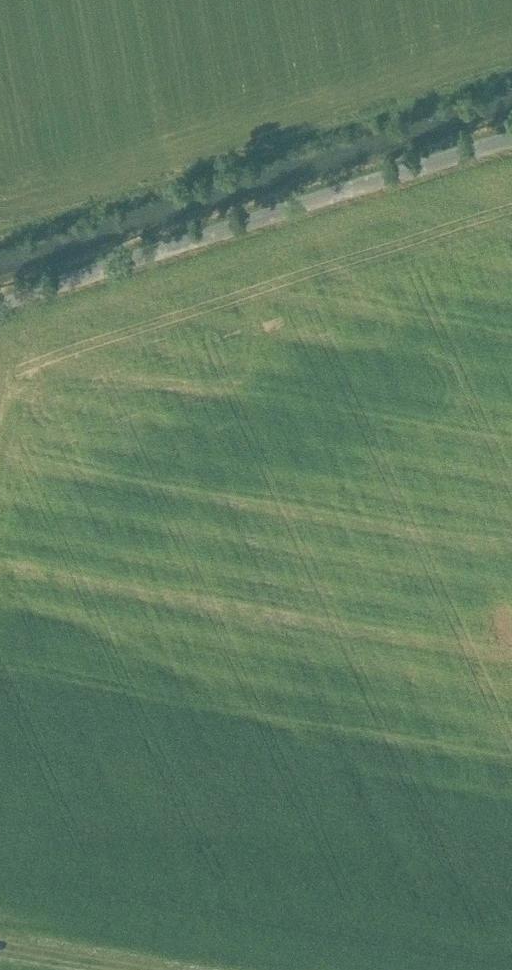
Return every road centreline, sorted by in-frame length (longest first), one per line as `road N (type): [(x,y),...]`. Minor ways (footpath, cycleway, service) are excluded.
road 1 (track): [(511,138),(0,301)]

